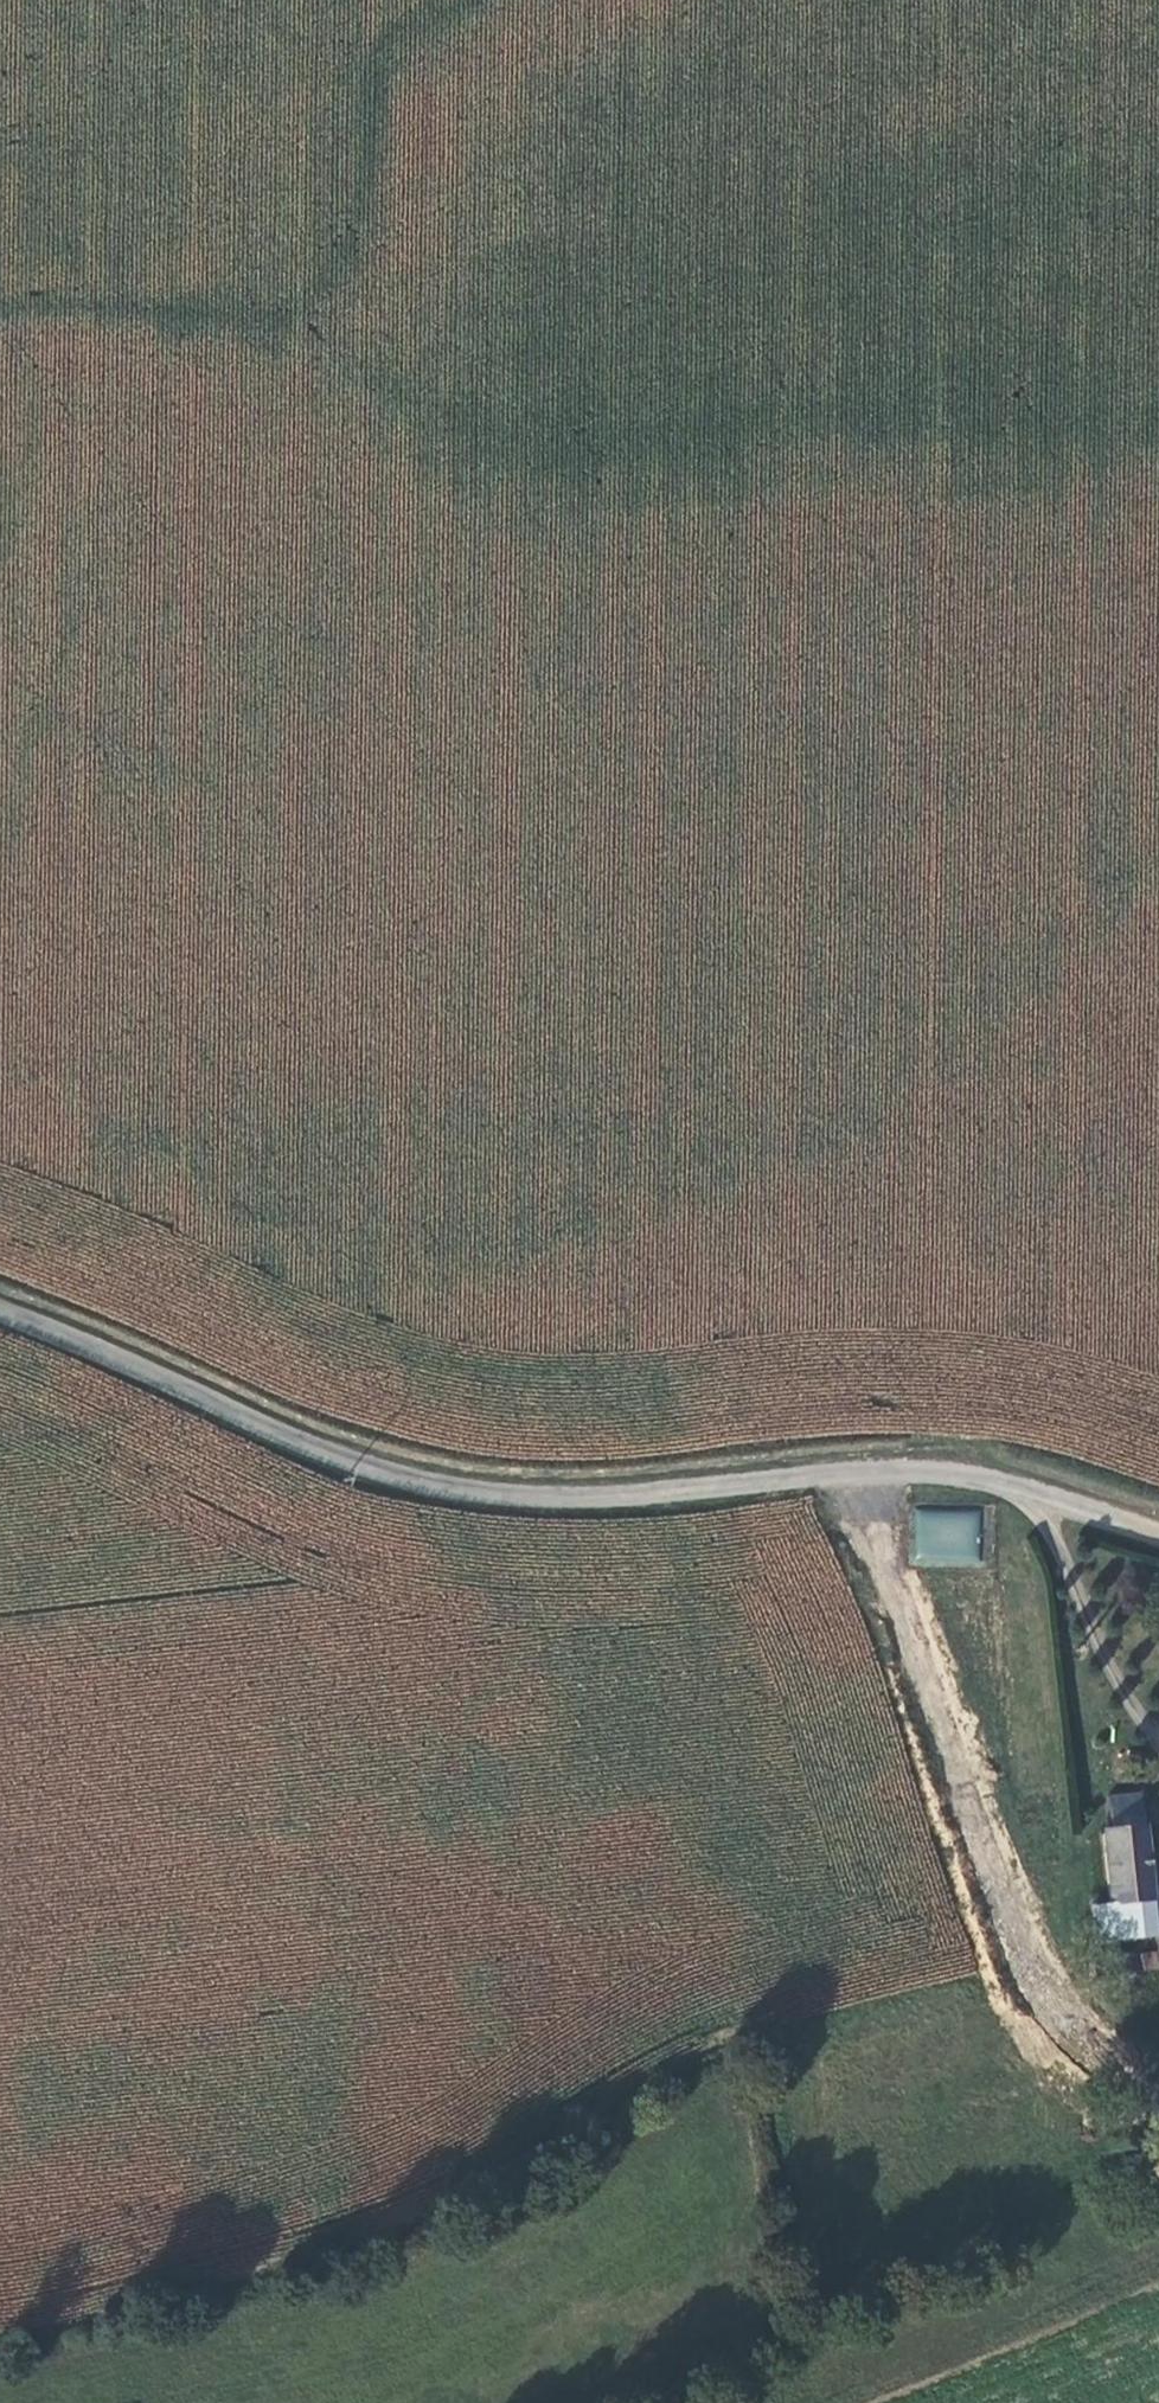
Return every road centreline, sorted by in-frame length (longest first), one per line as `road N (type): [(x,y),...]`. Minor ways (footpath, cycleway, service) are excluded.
road 1 (unclassified): [(0,1310),(351,1461),(454,1489),(587,1499),(905,1467),(998,1481),(1158,1532)]

